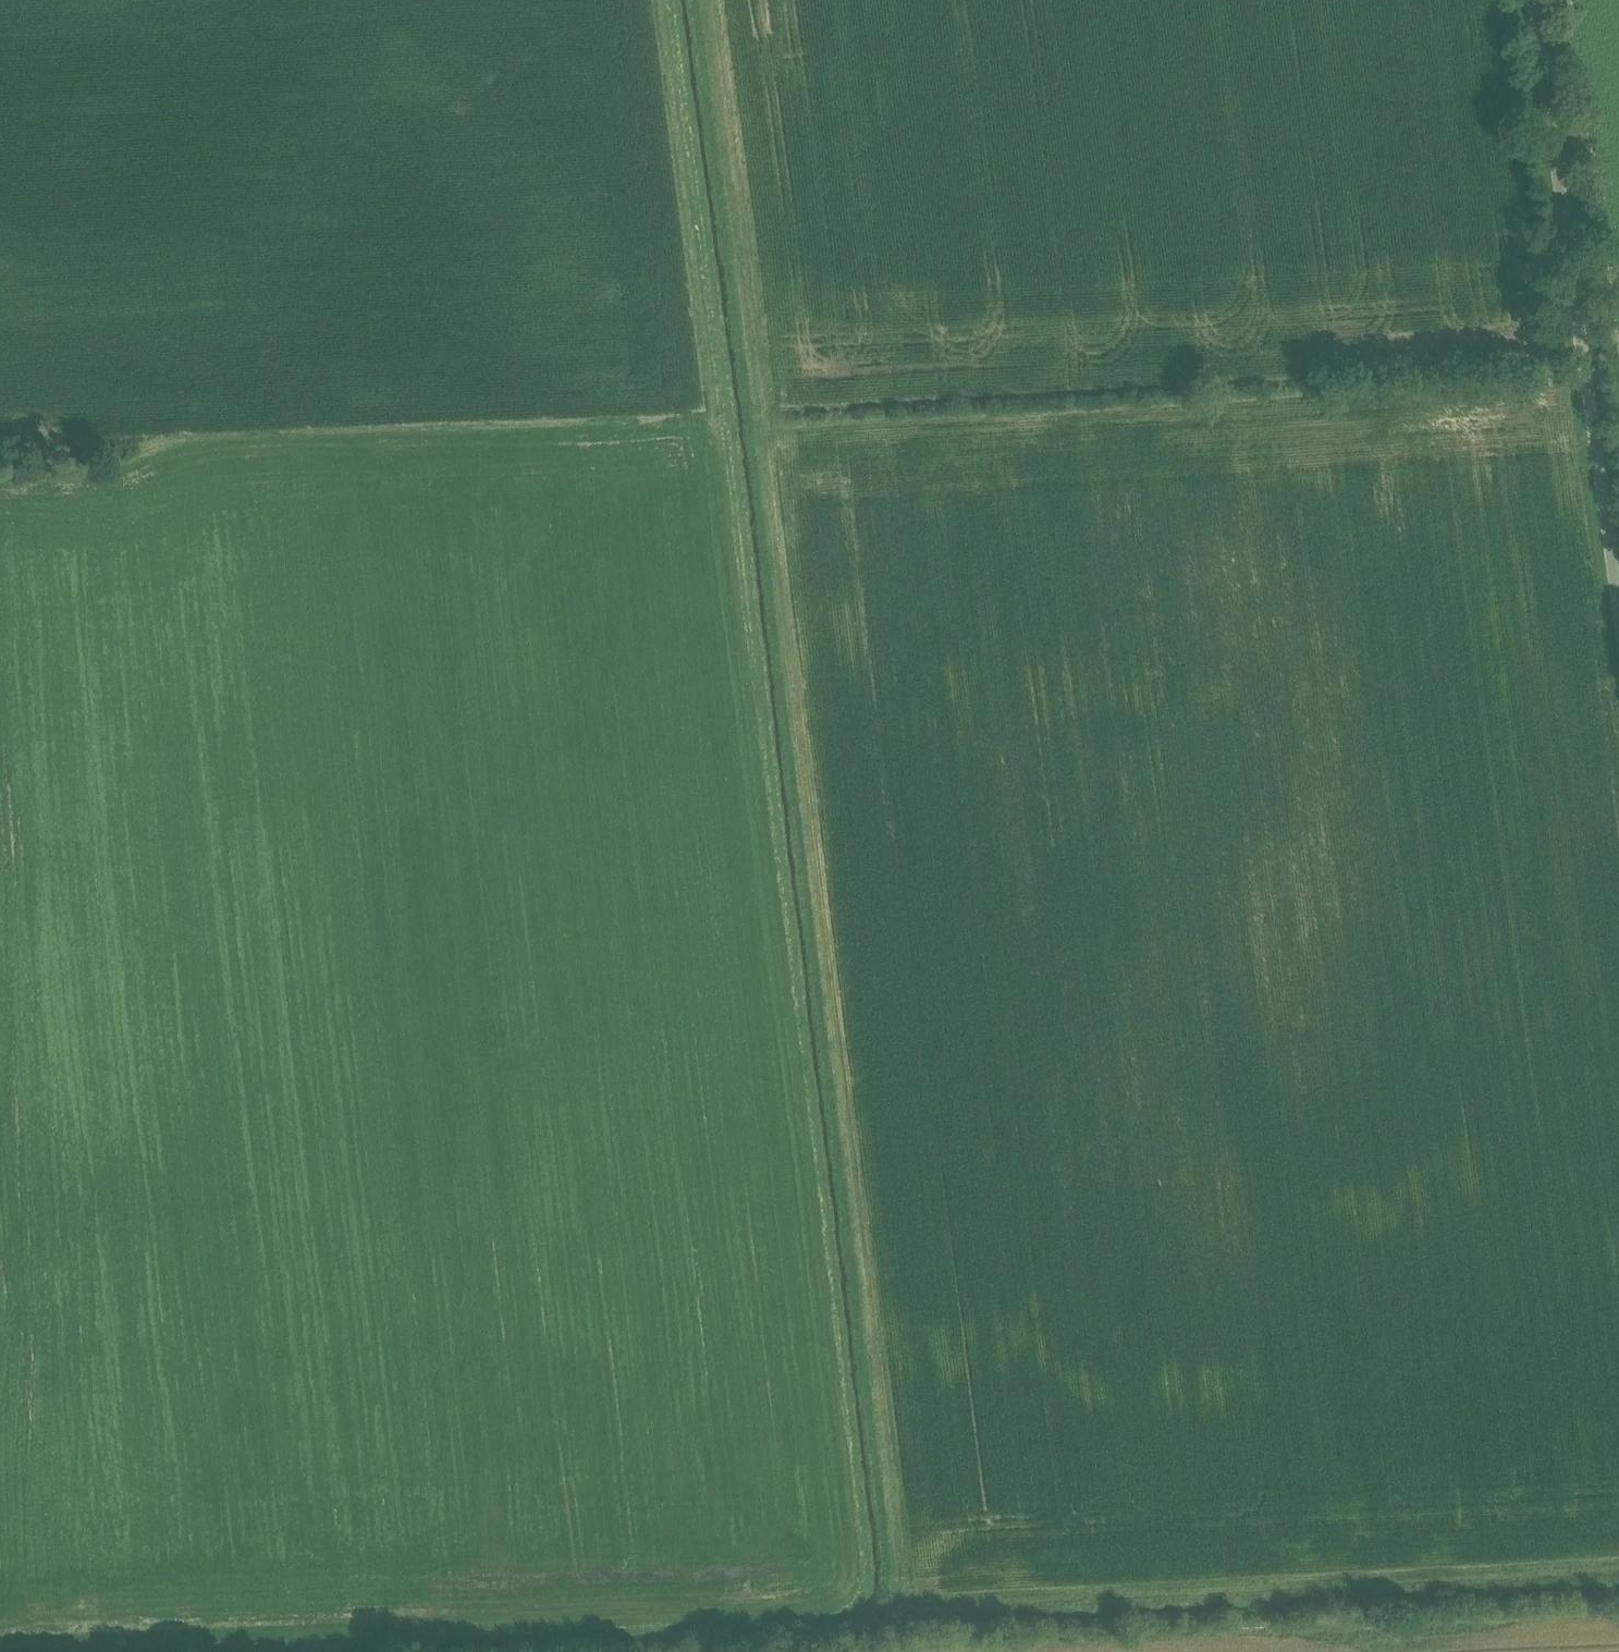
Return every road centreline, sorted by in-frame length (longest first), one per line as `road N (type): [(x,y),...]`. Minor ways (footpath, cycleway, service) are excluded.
road 1 (unclassified): [(1618,615),(1533,0)]

